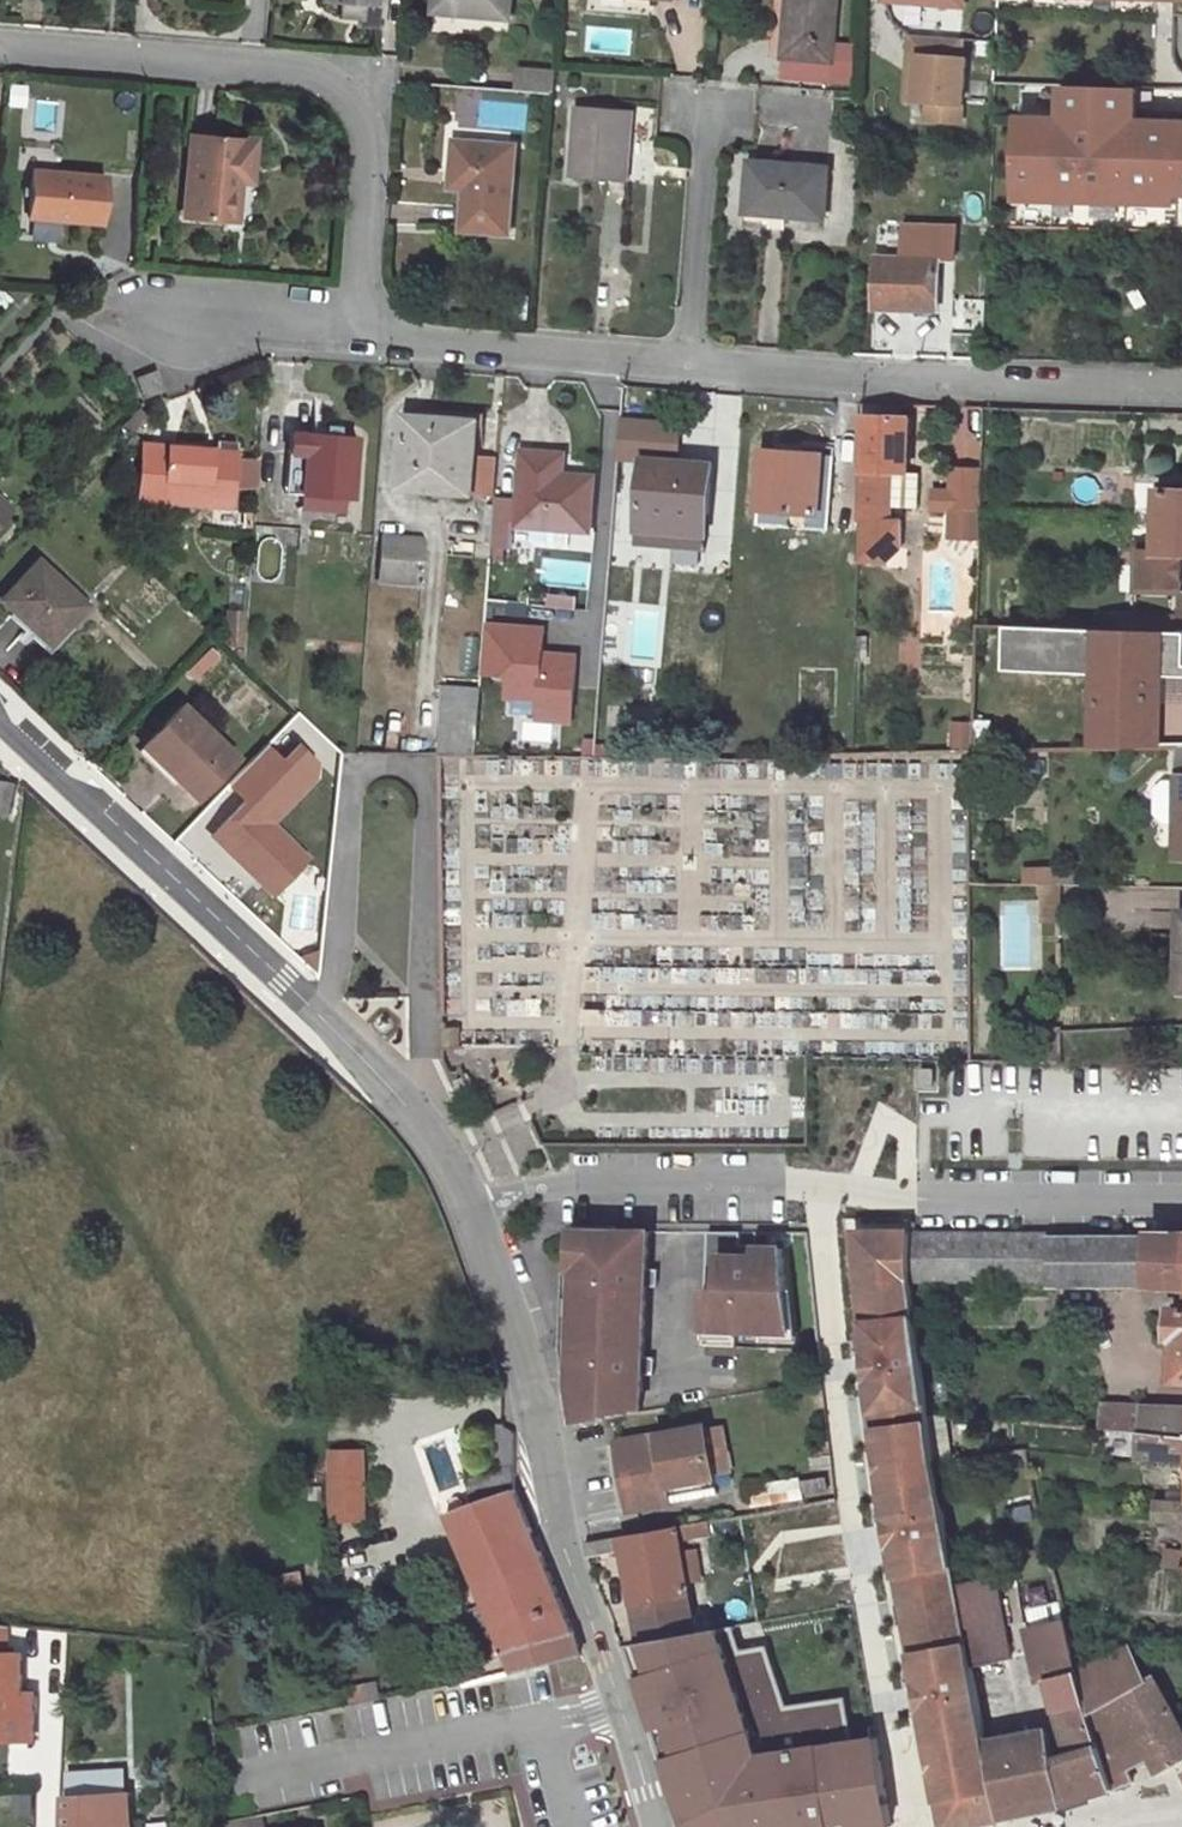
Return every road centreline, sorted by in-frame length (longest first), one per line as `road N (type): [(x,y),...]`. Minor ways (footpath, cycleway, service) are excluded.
road 1 (residential): [(473,1205),(576,1181),(819,1186),(924,1199),(1181,1200)]
road 2 (unclassified): [(0,733),(414,1114),(444,1148),(473,1205)]
road 3 (unclassified): [(473,1205),(526,1365),(561,1543),(654,1826)]
road 4 (residential): [(0,47),(307,71),(352,102),(370,142),(358,332)]
road 5 (residential): [(688,364),(1181,388)]
road 6 (residential): [(358,332),(688,364)]
road 7 (residential): [(711,108),(688,364)]
road 8 (residential): [(141,310),(358,332)]

